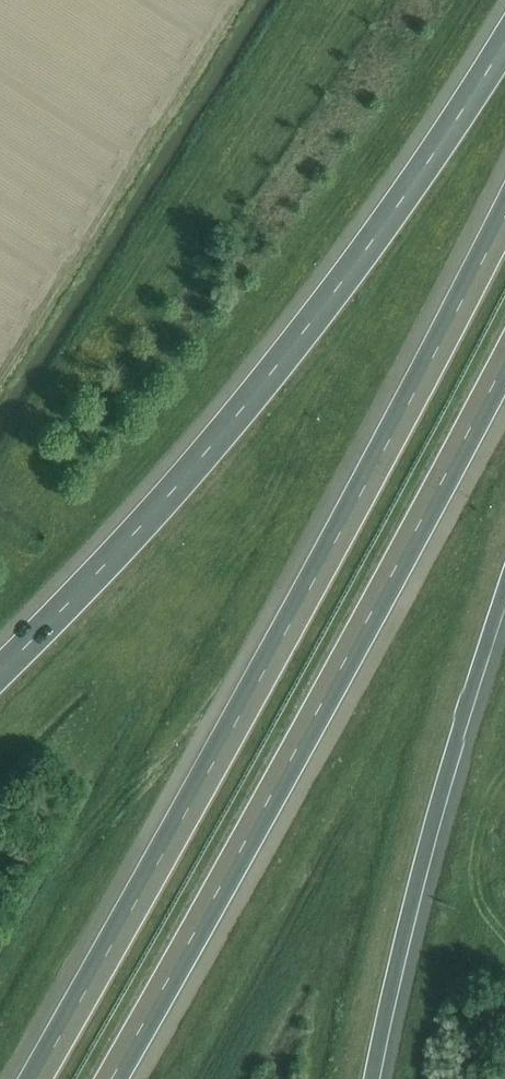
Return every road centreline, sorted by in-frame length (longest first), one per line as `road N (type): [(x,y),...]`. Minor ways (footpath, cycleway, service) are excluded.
road 1 (motorway): [(504,216),(261,673),(31,1078)]
road 2 (motorway): [(109,1078),(319,710),(504,357)]
road 3 (motorway): [(504,41),(300,332),(175,483),(0,670)]
road 4 (motorway): [(372,1078),(436,800),(504,584)]

